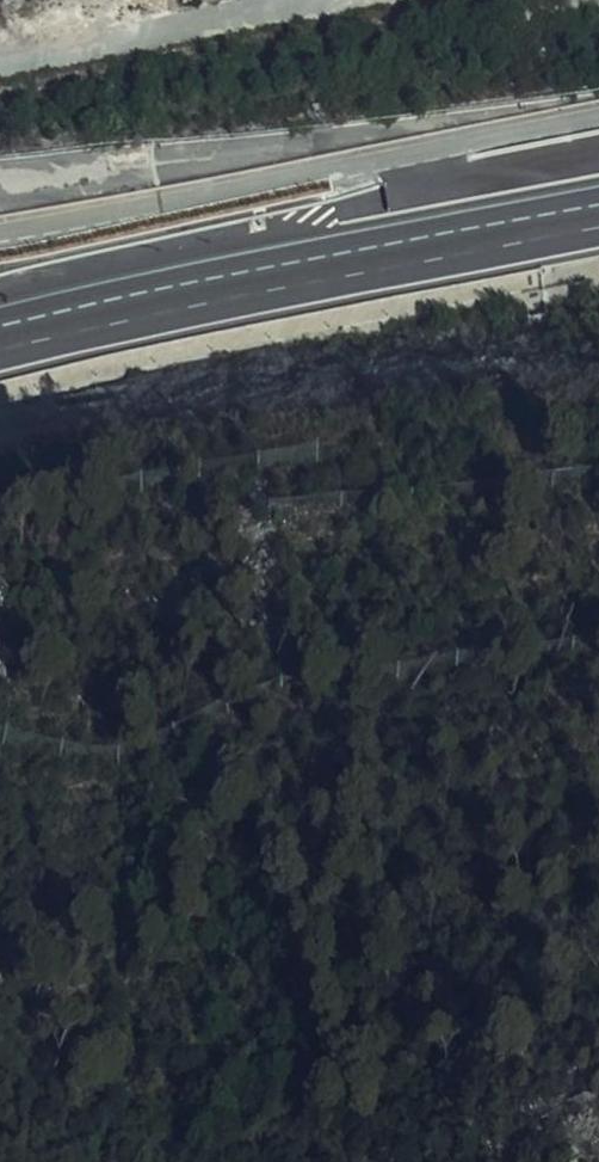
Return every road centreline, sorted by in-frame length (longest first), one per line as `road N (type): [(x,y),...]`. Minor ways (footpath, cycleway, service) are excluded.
road 1 (motorway): [(598,213),(0,335)]
road 2 (motorway): [(0,753),(322,699),(598,636)]

